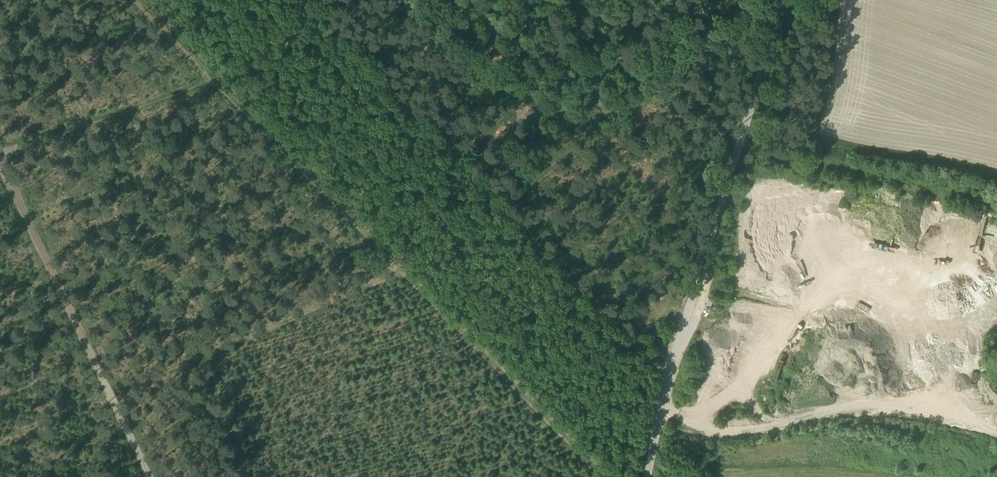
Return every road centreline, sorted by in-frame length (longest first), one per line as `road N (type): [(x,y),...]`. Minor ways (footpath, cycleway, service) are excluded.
road 1 (track): [(150,0),(309,175),(75,306),(157,476)]
road 2 (track): [(309,175),(370,227),(401,266),(0,443)]
road 3 (unclassified): [(672,366),(784,0)]
road 4 (track): [(401,266),(600,476)]
road 5 (track): [(996,204),(738,146)]
road 6 (track): [(0,143),(75,306)]

